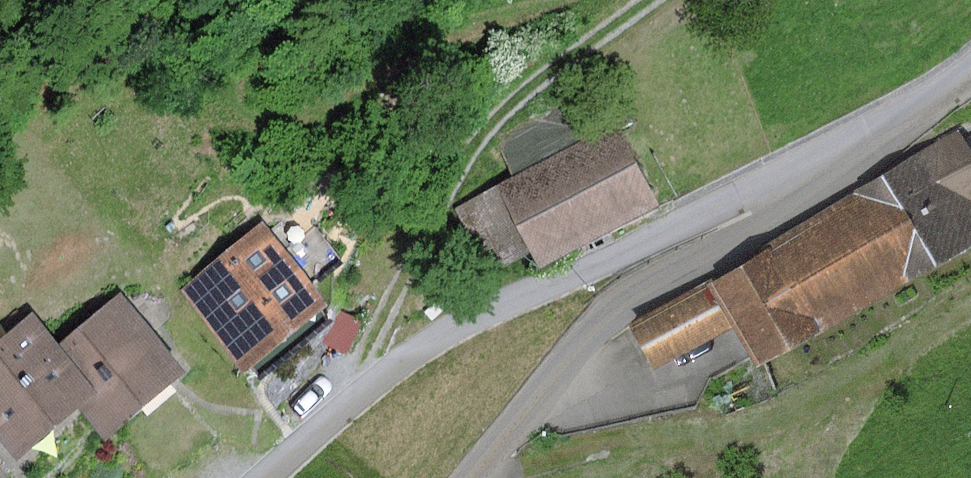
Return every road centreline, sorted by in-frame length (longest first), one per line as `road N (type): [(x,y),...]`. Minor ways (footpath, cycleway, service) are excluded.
road 1 (residential): [(882,131),(434,334),(266,477)]
road 2 (unclassified): [(470,477),(614,308),(809,200),(882,131)]
road 3 (track): [(382,376),(372,346),(423,236),(493,122),(533,81),(648,0)]
road 4 (track): [(471,477),(788,416)]

